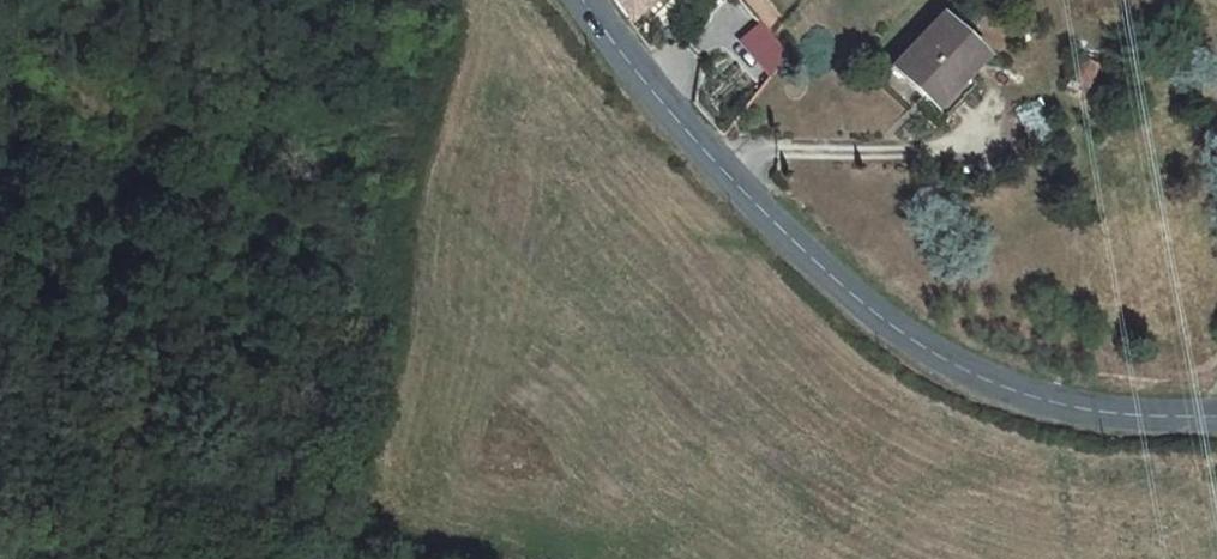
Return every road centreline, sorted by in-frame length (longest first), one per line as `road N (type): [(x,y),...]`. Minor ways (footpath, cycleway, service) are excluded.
road 1 (tertiary): [(1216,413),(1117,414),(1001,390),(909,338),(714,164),(576,0)]

